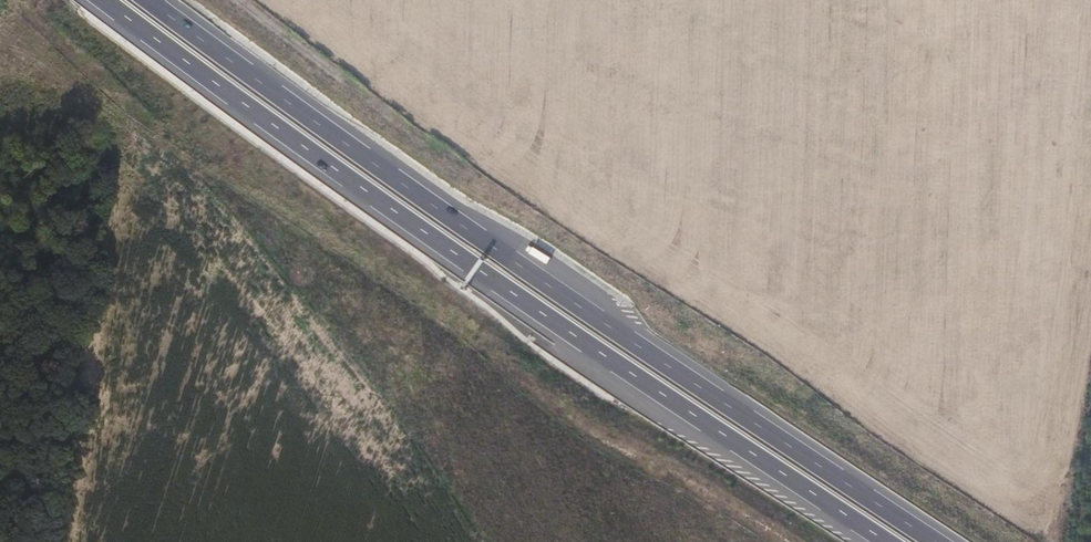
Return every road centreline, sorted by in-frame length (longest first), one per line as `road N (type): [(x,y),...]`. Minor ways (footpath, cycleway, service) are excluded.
road 1 (motorway): [(106,0),(508,293),(886,541)]
road 2 (motorway): [(937,541),(453,218),(165,0)]

